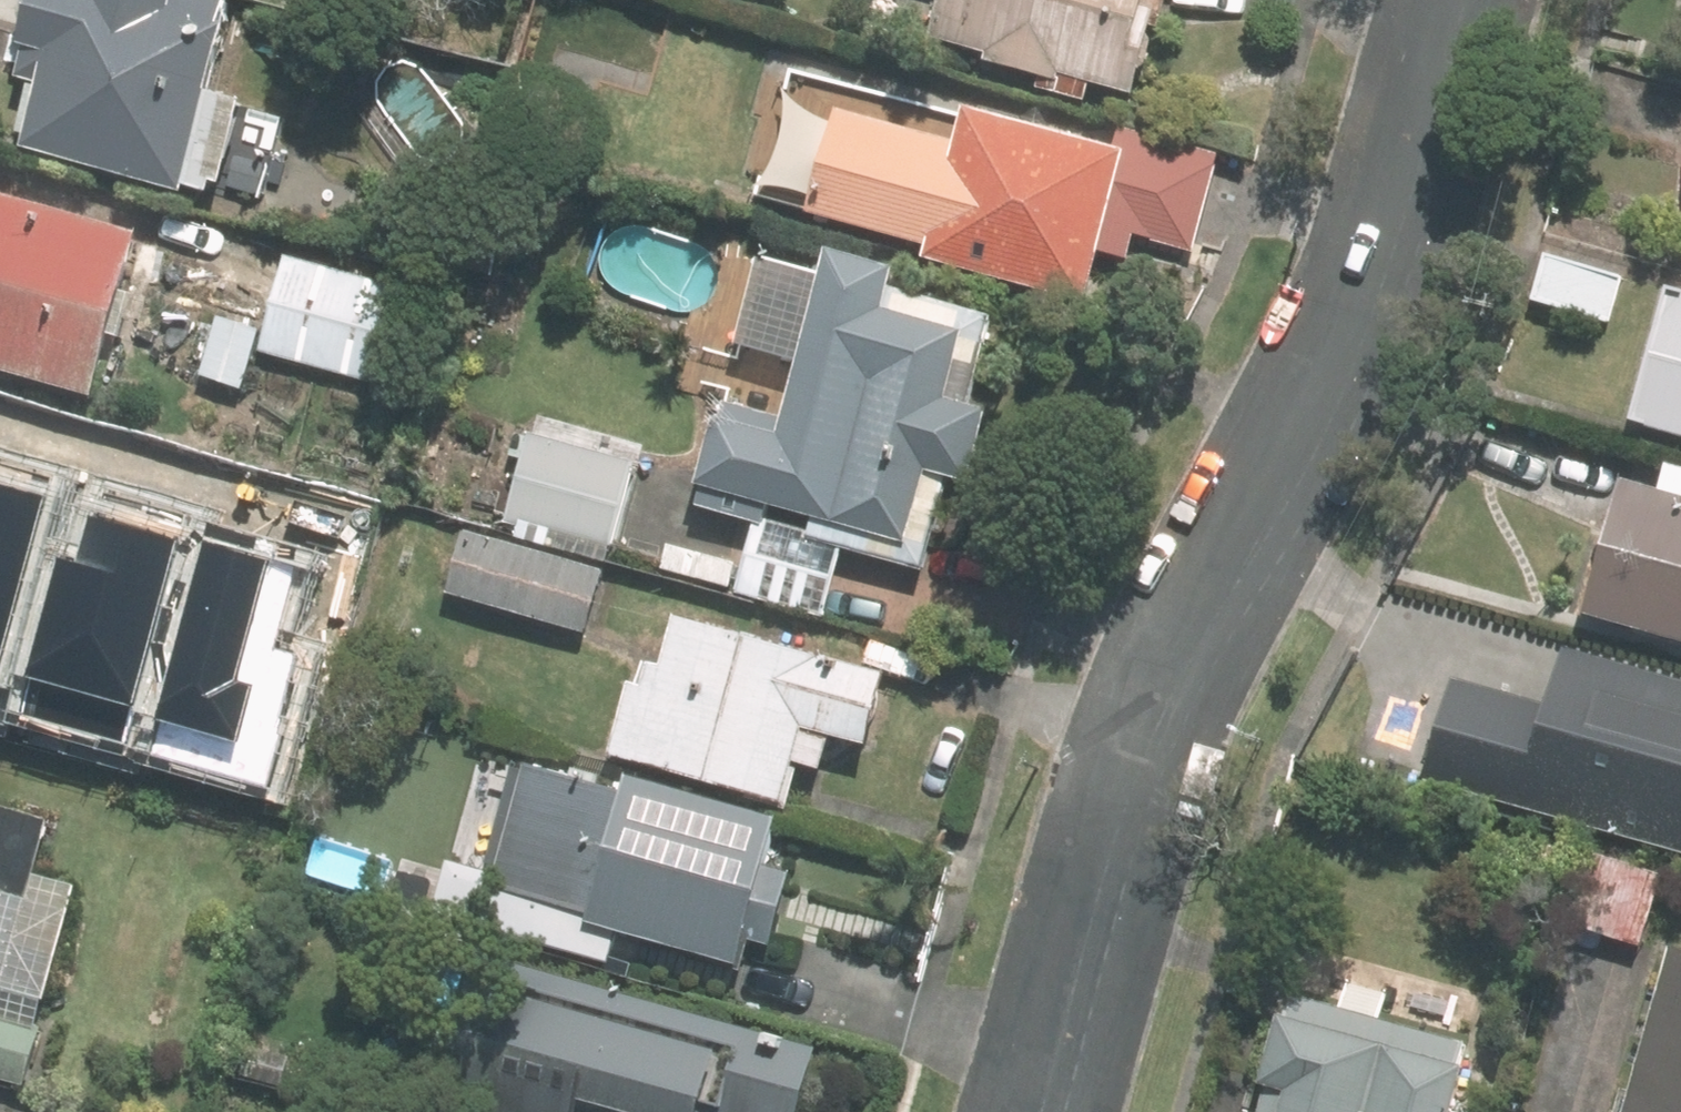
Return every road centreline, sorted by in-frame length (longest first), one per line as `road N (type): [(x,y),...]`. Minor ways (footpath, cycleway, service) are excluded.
road 1 (residential): [(1452,0),(1391,219),(1152,728),(1044,1111)]

